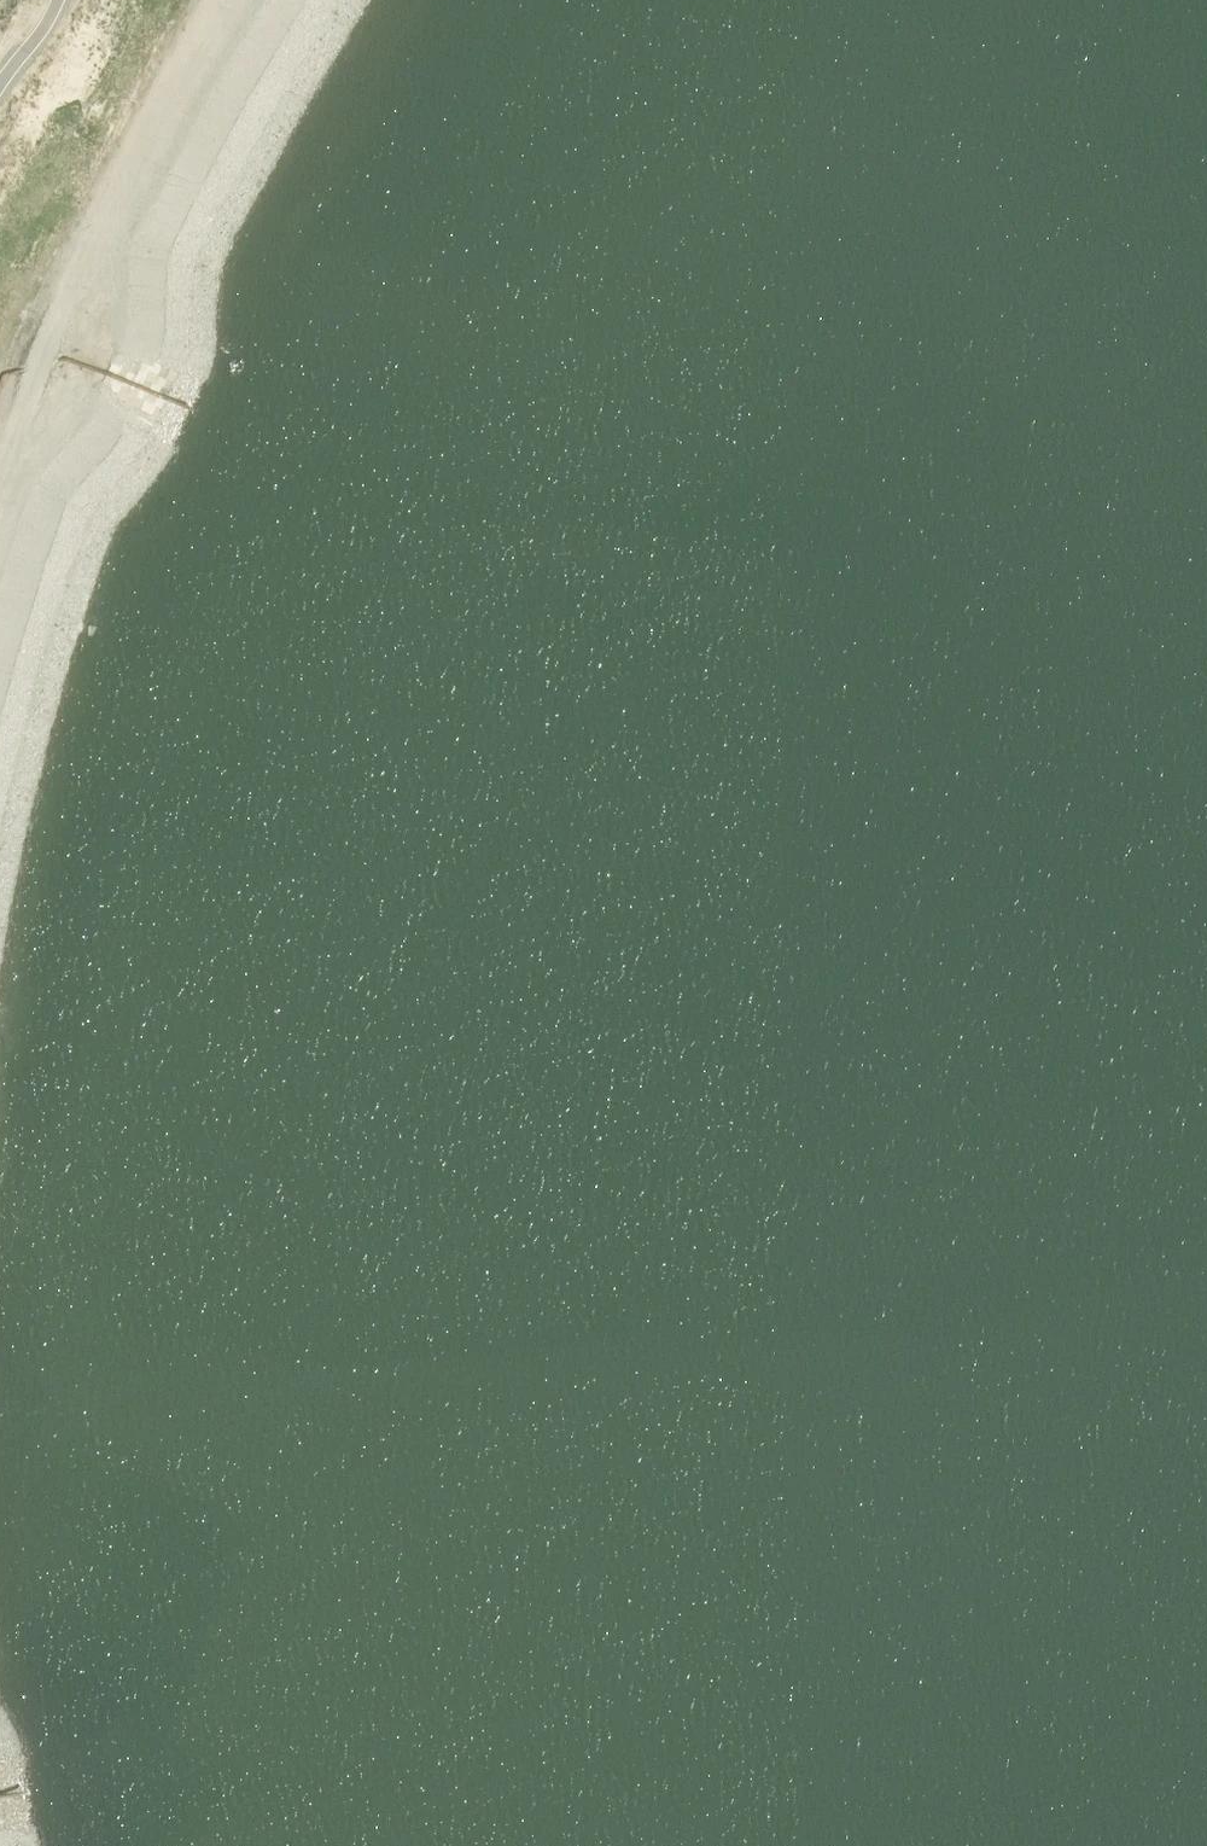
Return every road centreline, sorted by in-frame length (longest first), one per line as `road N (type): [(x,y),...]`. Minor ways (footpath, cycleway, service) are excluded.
road 1 (track): [(0,762),(102,446),(241,134),(323,0)]

